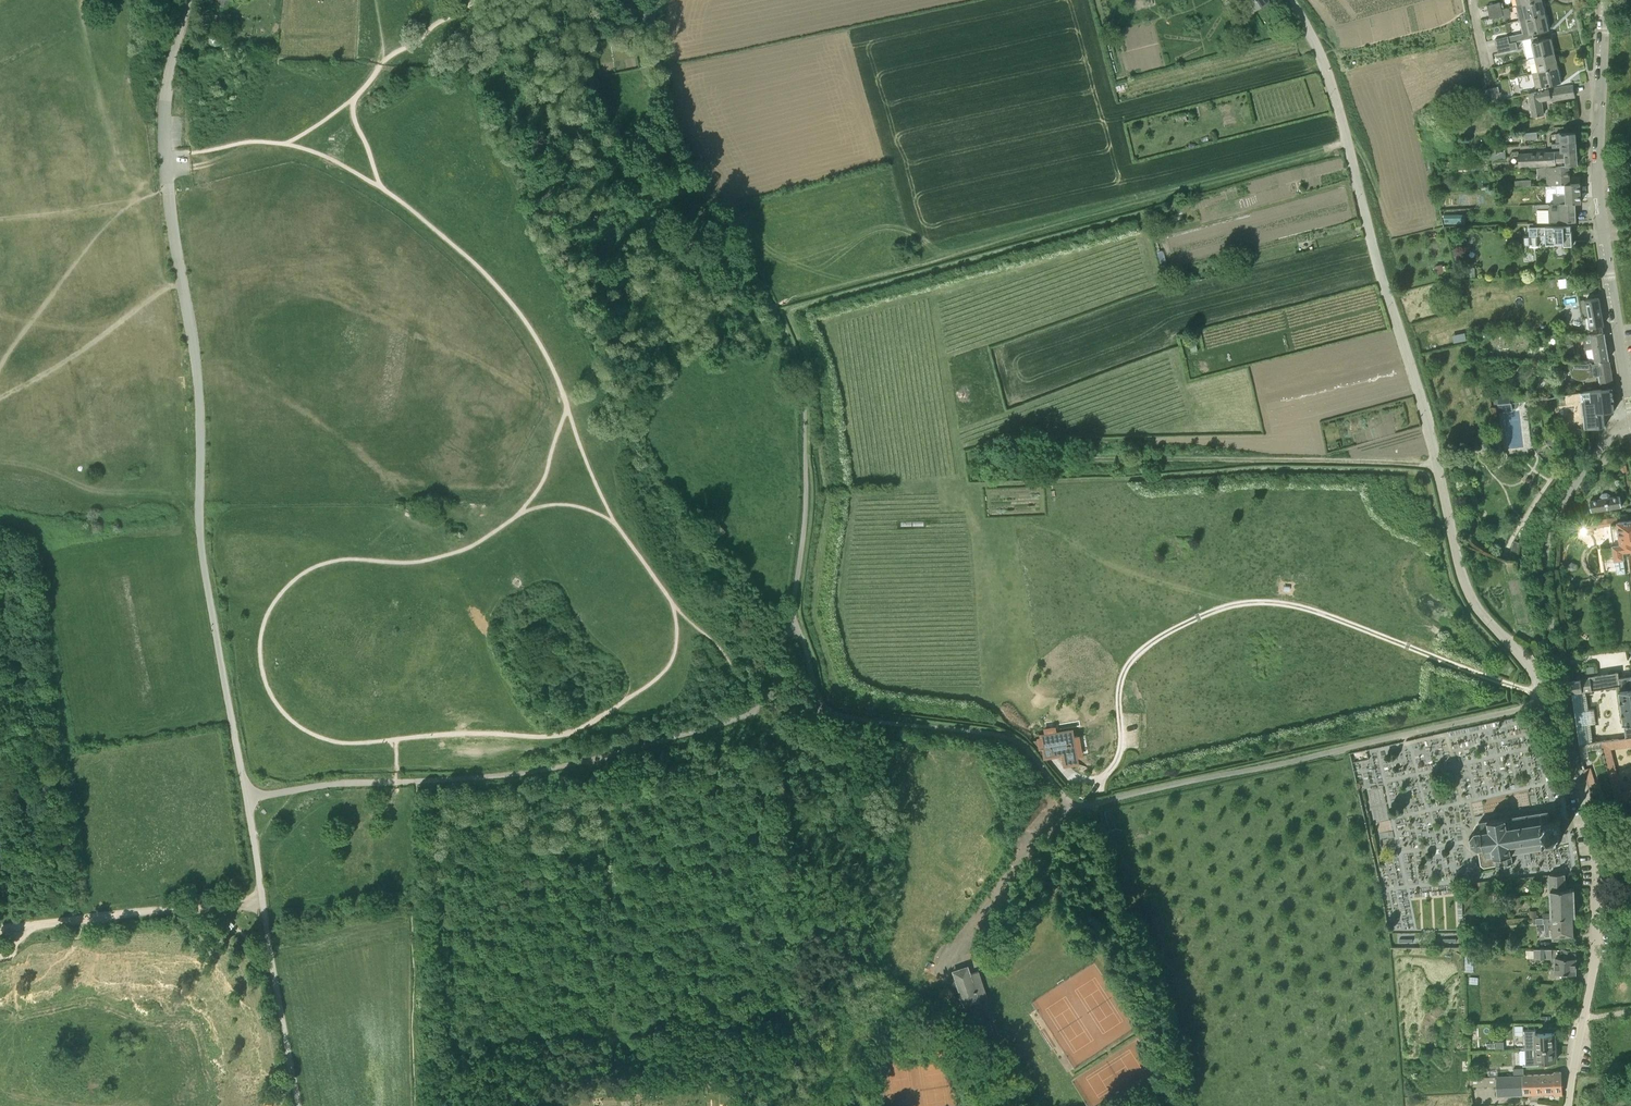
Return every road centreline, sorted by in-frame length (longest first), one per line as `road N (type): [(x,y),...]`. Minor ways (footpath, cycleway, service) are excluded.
road 1 (track): [(0,448),(739,420),(850,452),(991,454)]
road 2 (unclassified): [(1545,703),(1535,672),(1472,596),(1329,70),(1290,0)]
road 3 (unclassified): [(792,617),(805,518),(803,380),(685,147),(653,35),(660,0)]
road 4 (unclassified): [(246,798),(342,783),(513,775),(730,721),(772,695),(792,617)]
road 5 (unclassified): [(246,798),(202,548),(201,401),(168,188)]
road 6 (track): [(1543,693),(1316,613),(1241,602),(1136,653),(1120,685),(1114,762),(1096,776),(1066,774)]
road 7 (unclassified): [(1545,703),(1094,803)]
road 8 (track): [(1438,464),(991,454)]
road 9 (residential): [(1630,401),(1602,206),(1606,0)]
road 10 (unclassified): [(1071,803),(1020,744),(826,709),(792,617)]
road 11 (residential): [(1569,1105),(1597,912),(1589,821),(1571,747)]
road 12 (residential): [(1571,747),(1543,575),(1545,545),(1566,496),(1614,435),(1630,430)]
road 13 (unclassified): [(297,1105),(246,798)]
road 14 (track): [(595,758),(615,1032)]
road 15 (track): [(263,902),(0,929)]
road 16 (unclassified): [(190,0),(166,92),(168,188)]

